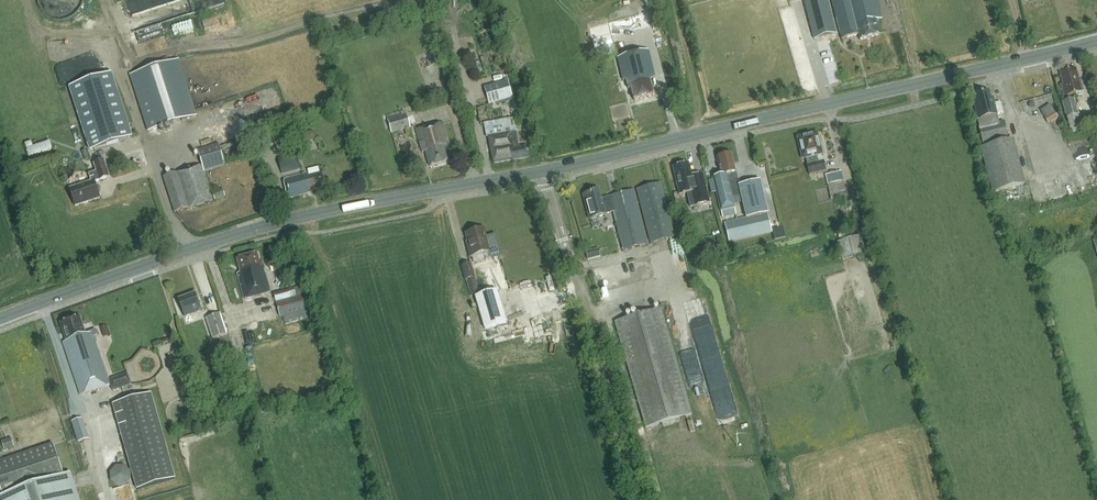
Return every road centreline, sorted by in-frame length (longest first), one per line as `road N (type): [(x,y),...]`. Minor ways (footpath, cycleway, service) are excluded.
road 1 (secondary): [(543,171),(1096,39)]
road 2 (secondary): [(0,318),(265,226),(543,171)]
road 3 (unclassified): [(639,499),(543,171)]
road 4 (track): [(474,184),(419,0)]

